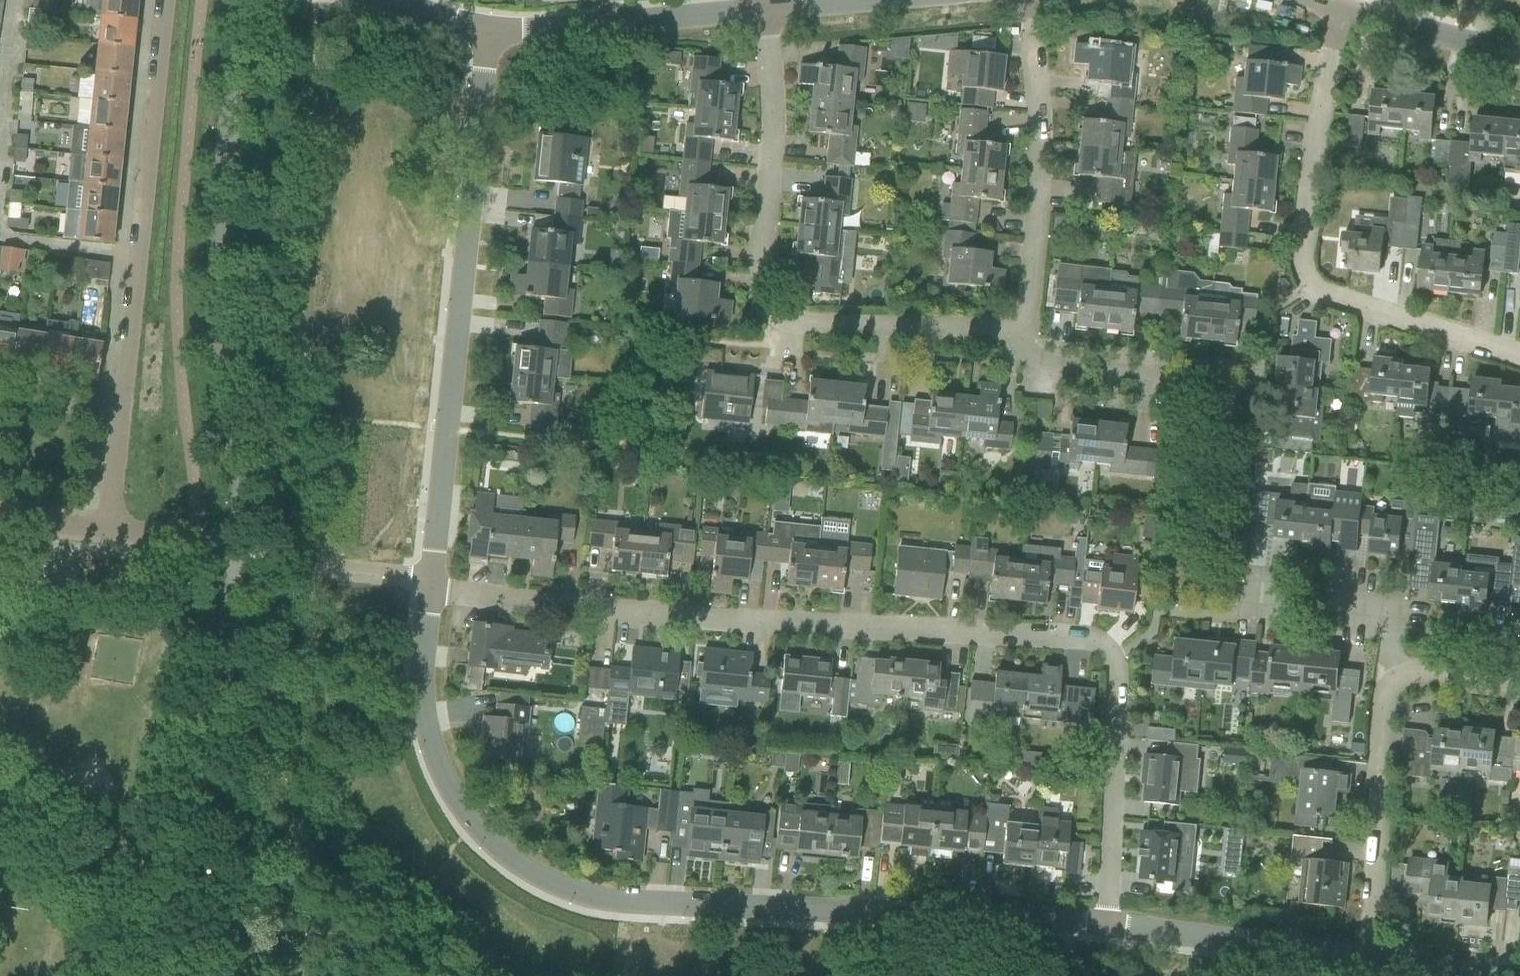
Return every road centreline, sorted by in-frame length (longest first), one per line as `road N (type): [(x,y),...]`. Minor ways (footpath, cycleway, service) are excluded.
road 1 (residential): [(1107,920),(1112,693),(1103,658),(1084,631),(427,583)]
road 2 (residential): [(1107,920),(951,903),(597,886),(533,863),(491,837),(436,761),(419,686),(427,583)]
road 3 (residential): [(765,9),(772,99),(760,300),(778,315),(1017,325),(1033,262),(1030,0)]
road 4 (residential): [(427,583),(491,36)]
road 5 (unclassified): [(236,545),(237,476),(216,339),(214,254),(241,0)]
road 6 (residential): [(1519,352),(1303,291),(1339,13)]
road 7 (unclassified): [(168,975),(236,545)]
road 8 (residential): [(161,0),(115,397)]
road 9 (residential): [(1358,969),(1379,683)]
road 10 (residential): [(1358,969),(1107,920)]
road 11 (residential): [(1238,591),(1380,617),(1379,683)]
road 12 (residential): [(614,21),(765,9)]
road 13 (residential): [(1519,693),(1379,683)]
road 14 (residential): [(107,530),(115,397)]
road 15 (residential): [(236,545),(107,530)]
road 16 (residential): [(491,36),(614,21)]
road 17 (residential): [(1403,30),(1519,64)]

